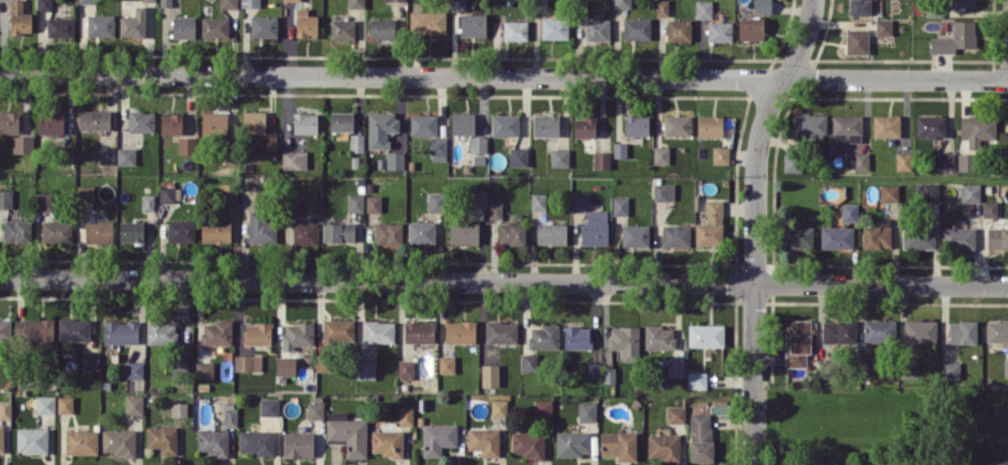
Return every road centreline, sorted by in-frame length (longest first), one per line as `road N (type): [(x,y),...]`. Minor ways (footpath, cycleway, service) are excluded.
road 1 (residential): [(0,278),(1007,284)]
road 2 (residential): [(0,72),(1007,78)]
road 3 (residential): [(814,0),(760,129),(754,164),(754,464)]

